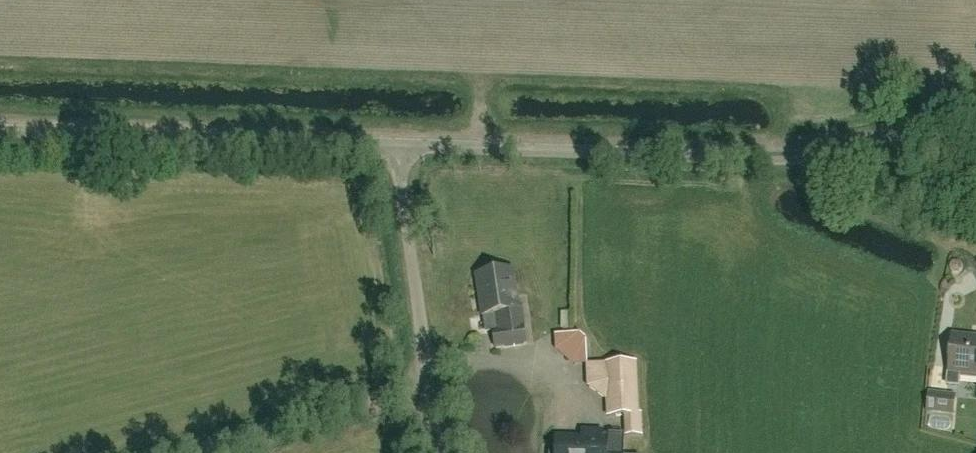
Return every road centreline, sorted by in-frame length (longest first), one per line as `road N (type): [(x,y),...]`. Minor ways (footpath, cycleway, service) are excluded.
road 1 (unclassified): [(975,118),(787,158),(401,144)]
road 2 (unclassified): [(401,144),(0,130)]
road 3 (track): [(430,384),(189,452)]
road 4 (unclassified): [(401,144),(430,384)]

